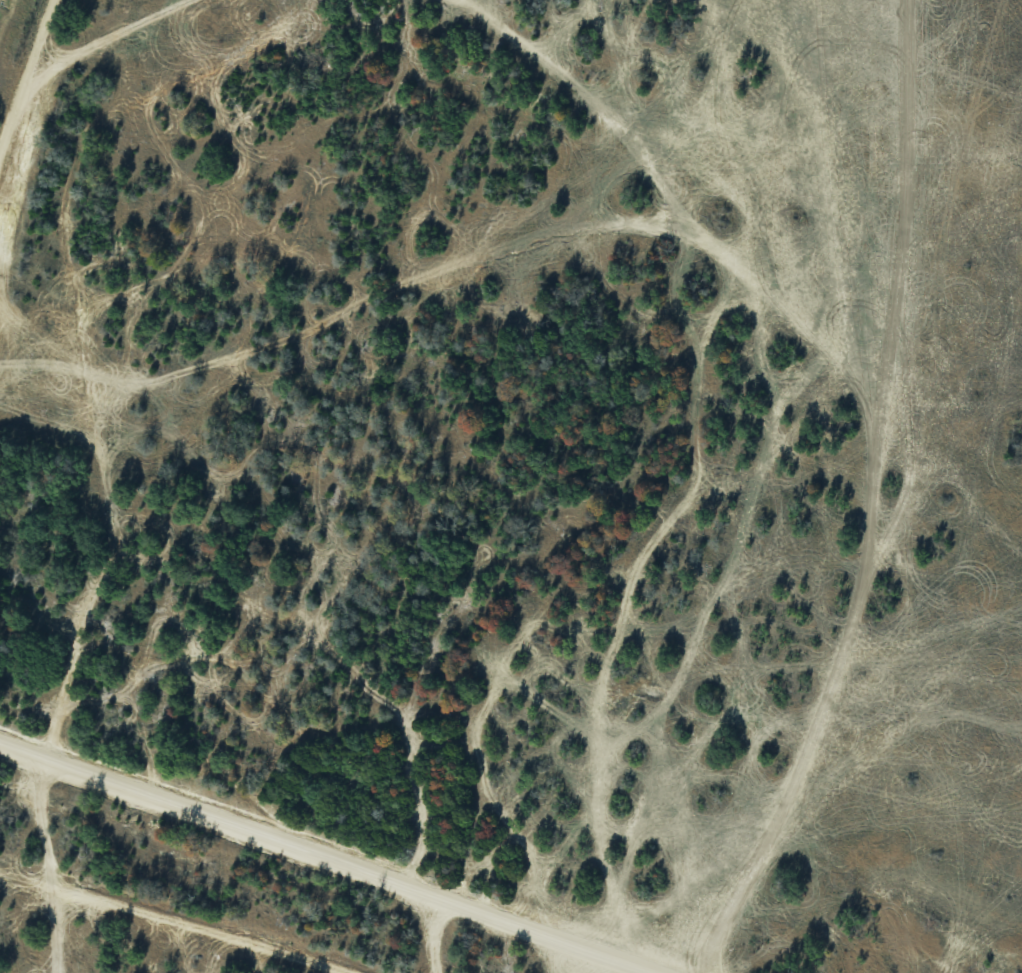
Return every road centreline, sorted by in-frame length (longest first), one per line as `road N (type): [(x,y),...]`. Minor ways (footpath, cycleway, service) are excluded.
road 1 (residential): [(675,972),(0,738)]

